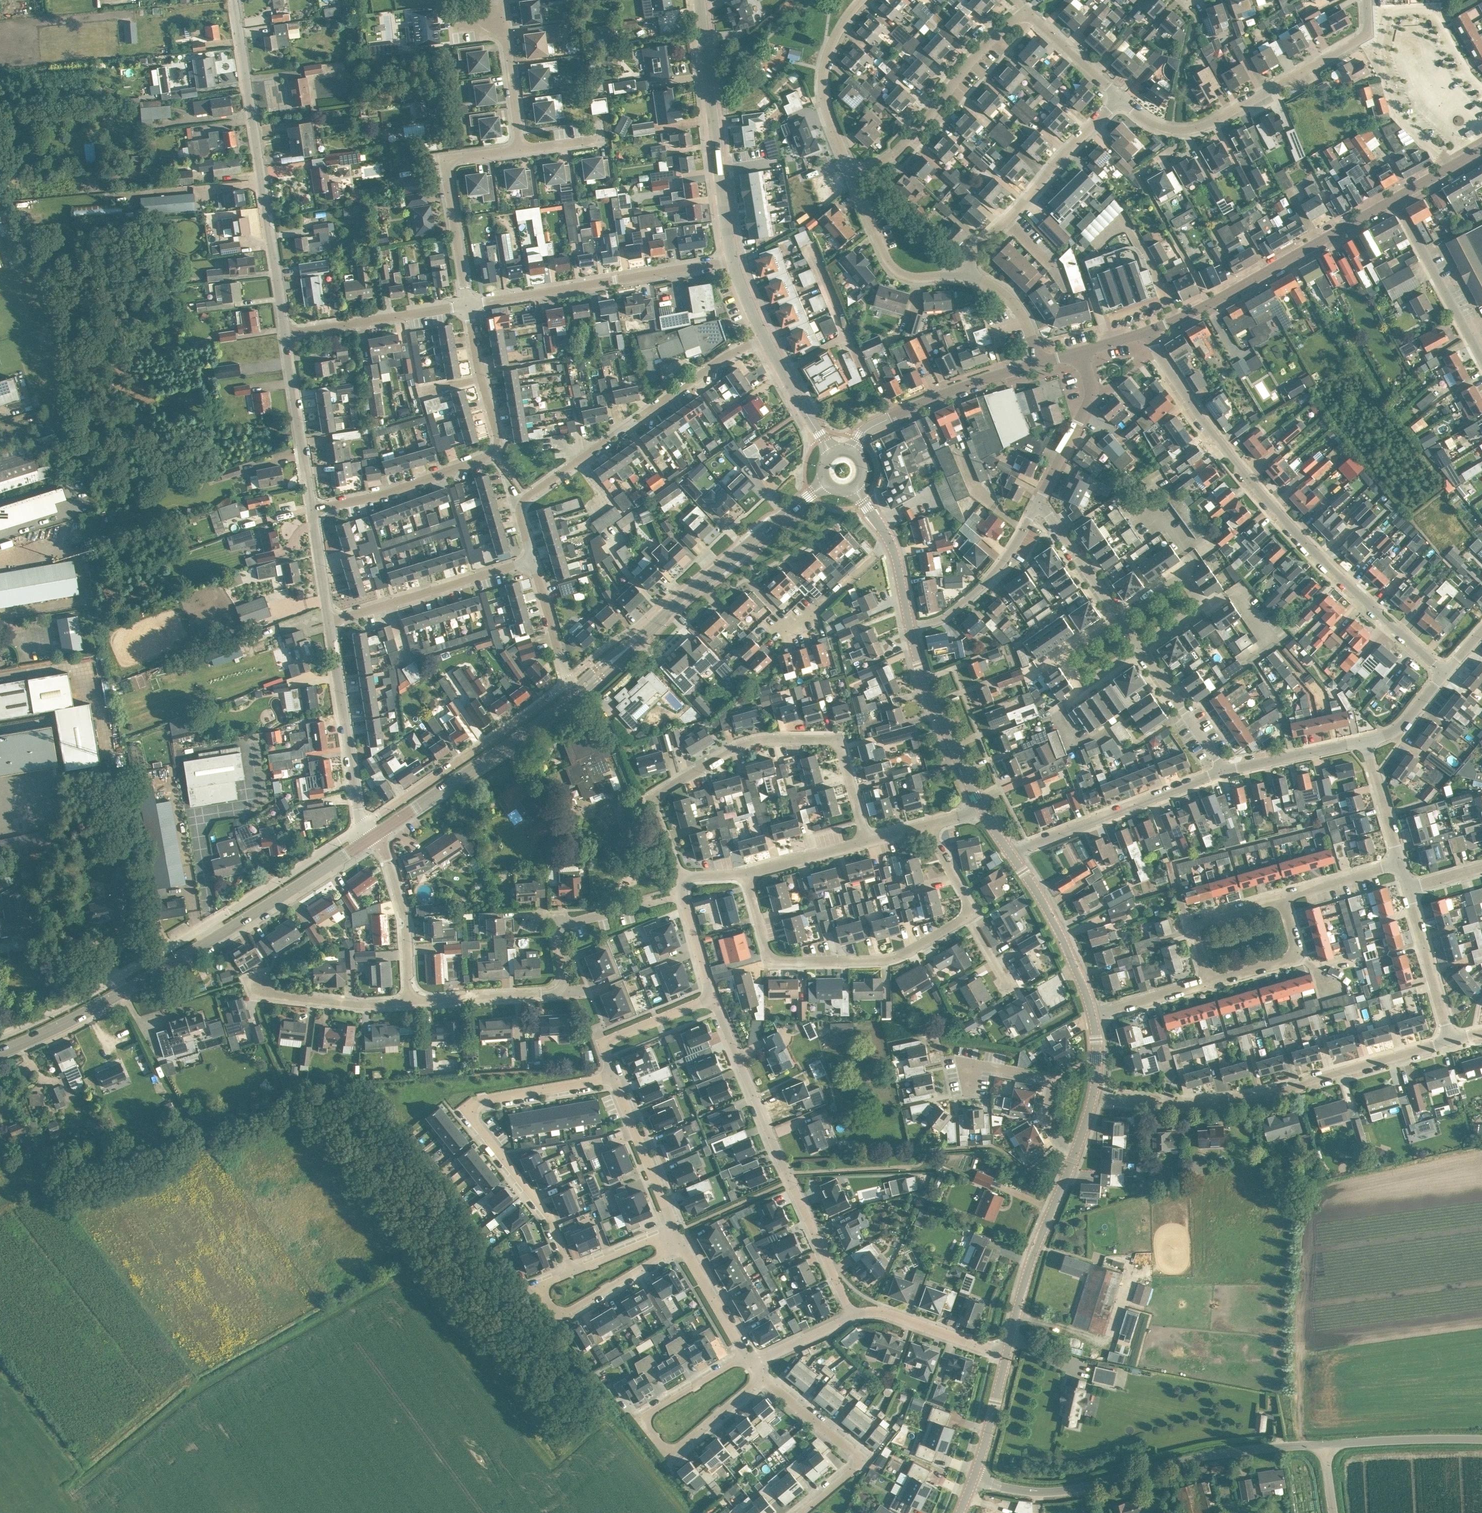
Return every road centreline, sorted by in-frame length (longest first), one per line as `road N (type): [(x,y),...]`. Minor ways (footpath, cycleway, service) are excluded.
road 1 (residential): [(1445,673),(1267,500),(1157,353),(1149,331)]
road 2 (residential): [(866,841),(835,741),(821,735),(749,740),(656,797),(685,875)]
road 3 (unclassified): [(1093,1096),(1241,1101),(1451,1040)]
road 4 (unclassified): [(974,1479),(1043,1492),(1215,1454),(1323,1444)]
road 5 (residential): [(531,560),(519,516),(527,496),(726,356),(765,339)]
road 6 (residential): [(712,998),(851,1315)]
road 7 (residential): [(311,508),(387,493),(494,452),(468,306)]
road 8 (residential): [(612,1074),(485,1100),(472,1113),(550,1216),(572,1272)]
road 9 (residential): [(285,333),(233,0)]
road 10 (residential): [(1481,89),(1433,11),(1386,14),(1376,54),(1400,117),(1451,165)]
road 11 (residential): [(1366,0),(1368,35),(1209,123),(1160,127),(1120,100)]
road 12 (residential): [(966,914),(892,957),(779,961),(766,948),(747,873)]
road 13 (residential): [(765,1377),(666,1453),(639,1421),(745,1354)]
road 14 (tertiary): [(620,654),(841,470)]
road 15 (tertiary): [(1149,331),(1394,199)]
road 16 (residential): [(468,306),(732,261)]
road 17 (tertiary): [(732,261),(698,0)]
road 18 (residential): [(567,680),(365,825)]
road 19 (tertiary): [(374,835),(576,693)]
road 20 (residential): [(854,175),(883,166),(979,53),(1027,14)]
road 21 (residential): [(1120,100),(978,246),(967,276)]
road 22 (residential): [(1011,853),(1223,770)]
road 23 (tertiary): [(830,450),(890,417),(1038,363)]
road 24 (residential): [(468,306),(445,172),(451,159),(521,150)]
road 25 (residential): [(409,1002),(553,992),(564,976),(557,934),(563,924)]
road 26 (tertiary): [(1005,1354),(1034,1247),(1075,1153)]
road 27 (residential): [(329,621),(531,560)]
road 28 (residential): [(365,825),(329,621)]
road 29 (residential): [(765,1377),(860,1458),(798,1512)]
road 30 (residential): [(572,1272),(548,1284),(546,1299),(557,1310),(572,1309),(680,1244)]
road 31 (tertiary): [(982,808),(910,629)]
road 32 (tertiary): [(213,939),(374,835)]
road 33 (residential): [(854,175),(823,90),(830,49),(861,0)]
road 34 (residential): [(365,825),(206,926)]
road 35 (residential): [(285,333),(468,306)]
road 36 (residential): [(910,629),(940,620),(986,584),(1037,504)]
road 37 (tertiary): [(1093,1015),(1062,938),(1011,853)]
road 38 (residential): [(1481,359),(1394,199)]
road 39 (residential): [(1140,646),(1201,605),(1181,576),(1121,618)]
road 40 (residential): [(1075,1153),(1046,1111),(1044,1079),(973,1066),(970,1092)]
road 41 (residential): [(521,150),(503,21),(454,25)]
road 42 (residential): [(311,508),(285,333)]
road 43 (residential): [(967,276),(917,277),(894,268),(854,175)]
road 44 (residential): [(409,1002),(407,922),(374,835)]
road 45 (residential): [(1121,618),(1064,657),(1083,685),(1140,646)]
road 46 (residential): [(674,1230),(612,1074)]
road 47 (residential): [(1037,504),(1089,401),(1079,351)]
road 48 (residential): [(1005,1354),(892,1315),(851,1315)]
road 49 (residential): [(258,981),(261,992),(409,1002)]
road 50 (unclassified): [(1323,1444),(1481,1439)]
road 51 (residential): [(1451,1040),(1408,888)]
road 52 (residential): [(1207,981),(1295,954),(1283,895)]
road 53 (residential): [(1207,981),(1196,923),(1283,895)]
road 54 (residential): [(1223,770),(1140,646)]
road 55 (residential): [(612,1074),(605,1048),(612,1037),(712,998)]
road 56 (residential): [(1223,770),(1366,739)]
road 57 (residential): [(777,632),(816,611),(890,541)]
road 58 (residential): [(1121,618),(1037,504)]
road 59 (tertiary): [(0,1051),(124,991)]
road 60 (residential): [(117,977),(0,1036)]
road 61 (residential): [(1401,864),(1366,739)]
road 62 (tertiary): [(974,1479),(1005,1354)]
road 63 (tertiary): [(830,450),(765,339)]
road 64 (residential): [(745,1354),(680,1244)]
road 65 (residential): [(1027,14),(1120,100)]
road 66 (residential): [(567,680),(531,560)]
road 67 (residential): [(747,873),(866,841)]
road 68 (residential): [(563,924),(682,894)]
road 69 (residential): [(1283,895),(1401,864)]
road 70 (residential): [(1038,363),(1013,303),(967,276)]

